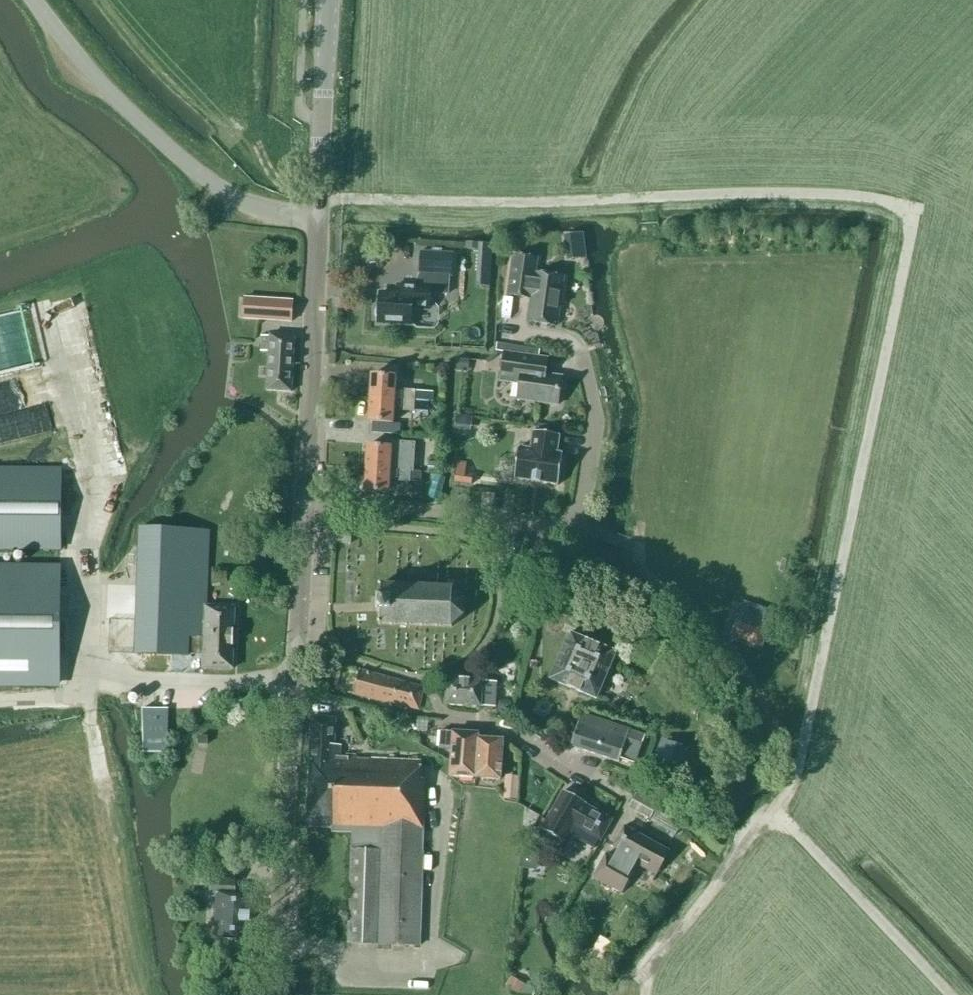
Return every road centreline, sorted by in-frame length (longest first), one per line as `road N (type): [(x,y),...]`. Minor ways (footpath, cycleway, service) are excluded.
road 1 (track): [(645,994),(653,965),(796,777),(909,217),(883,201),(802,194),(319,199)]
road 2 (tertiary): [(305,504),(328,0)]
road 3 (residential): [(580,356),(594,424),(583,497),(567,525),(305,504)]
road 4 (tertiary): [(274,994),(297,650)]
road 5 (residential): [(580,782),(509,733),(444,715),(429,681),(297,650)]
road 6 (track): [(775,813),(946,994)]
road 7 (tertiary): [(297,650),(305,504)]

